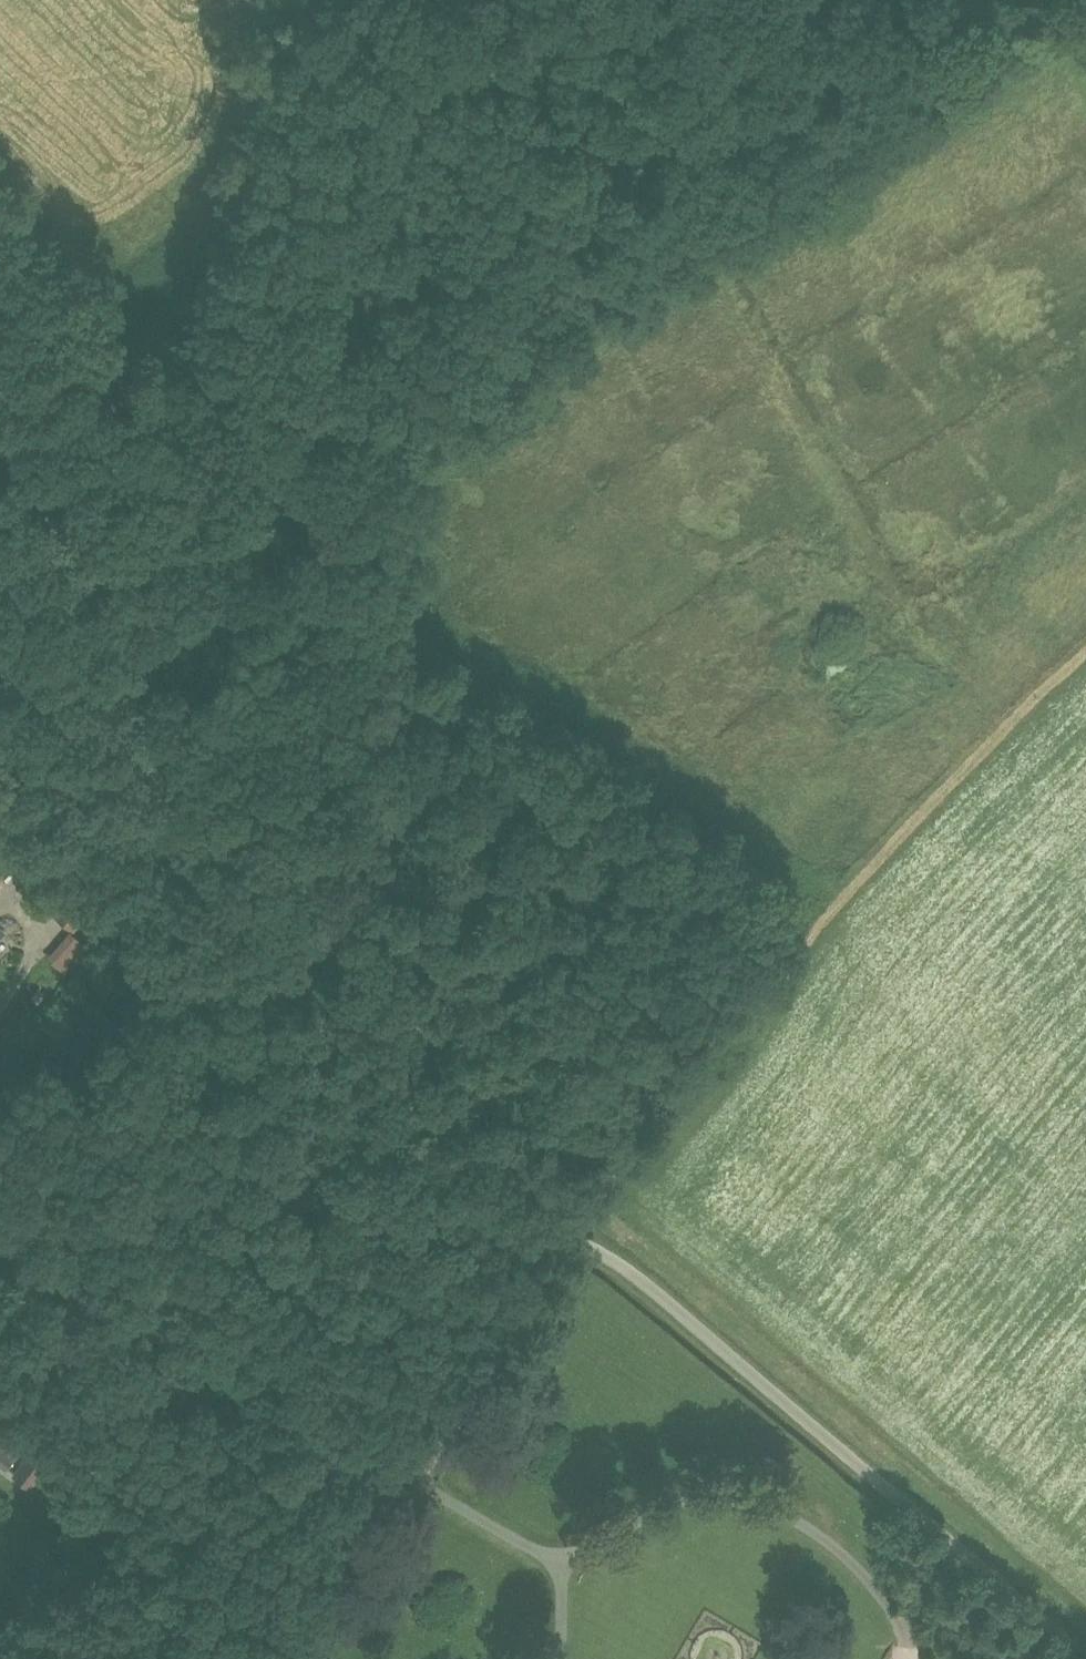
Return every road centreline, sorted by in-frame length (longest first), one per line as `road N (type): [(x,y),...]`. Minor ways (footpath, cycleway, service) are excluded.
road 1 (unclassified): [(1085,1655),(611,1255),(586,1243),(472,1221),(0,1208)]
road 2 (track): [(1085,643),(790,945),(691,1058),(563,1234)]

